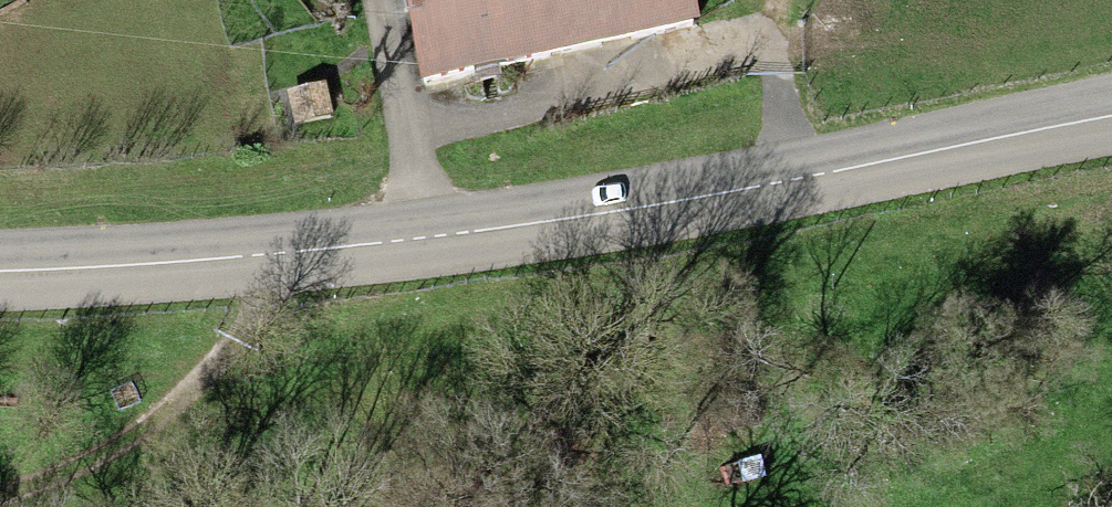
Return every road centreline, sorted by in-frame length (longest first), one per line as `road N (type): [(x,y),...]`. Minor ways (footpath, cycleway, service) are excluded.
road 1 (secondary): [(1111,113),(798,181),(268,256),(0,279)]
road 2 (track): [(0,497),(105,457),(233,341),(268,256)]
road 3 (track): [(771,0),(767,52),(798,181)]

